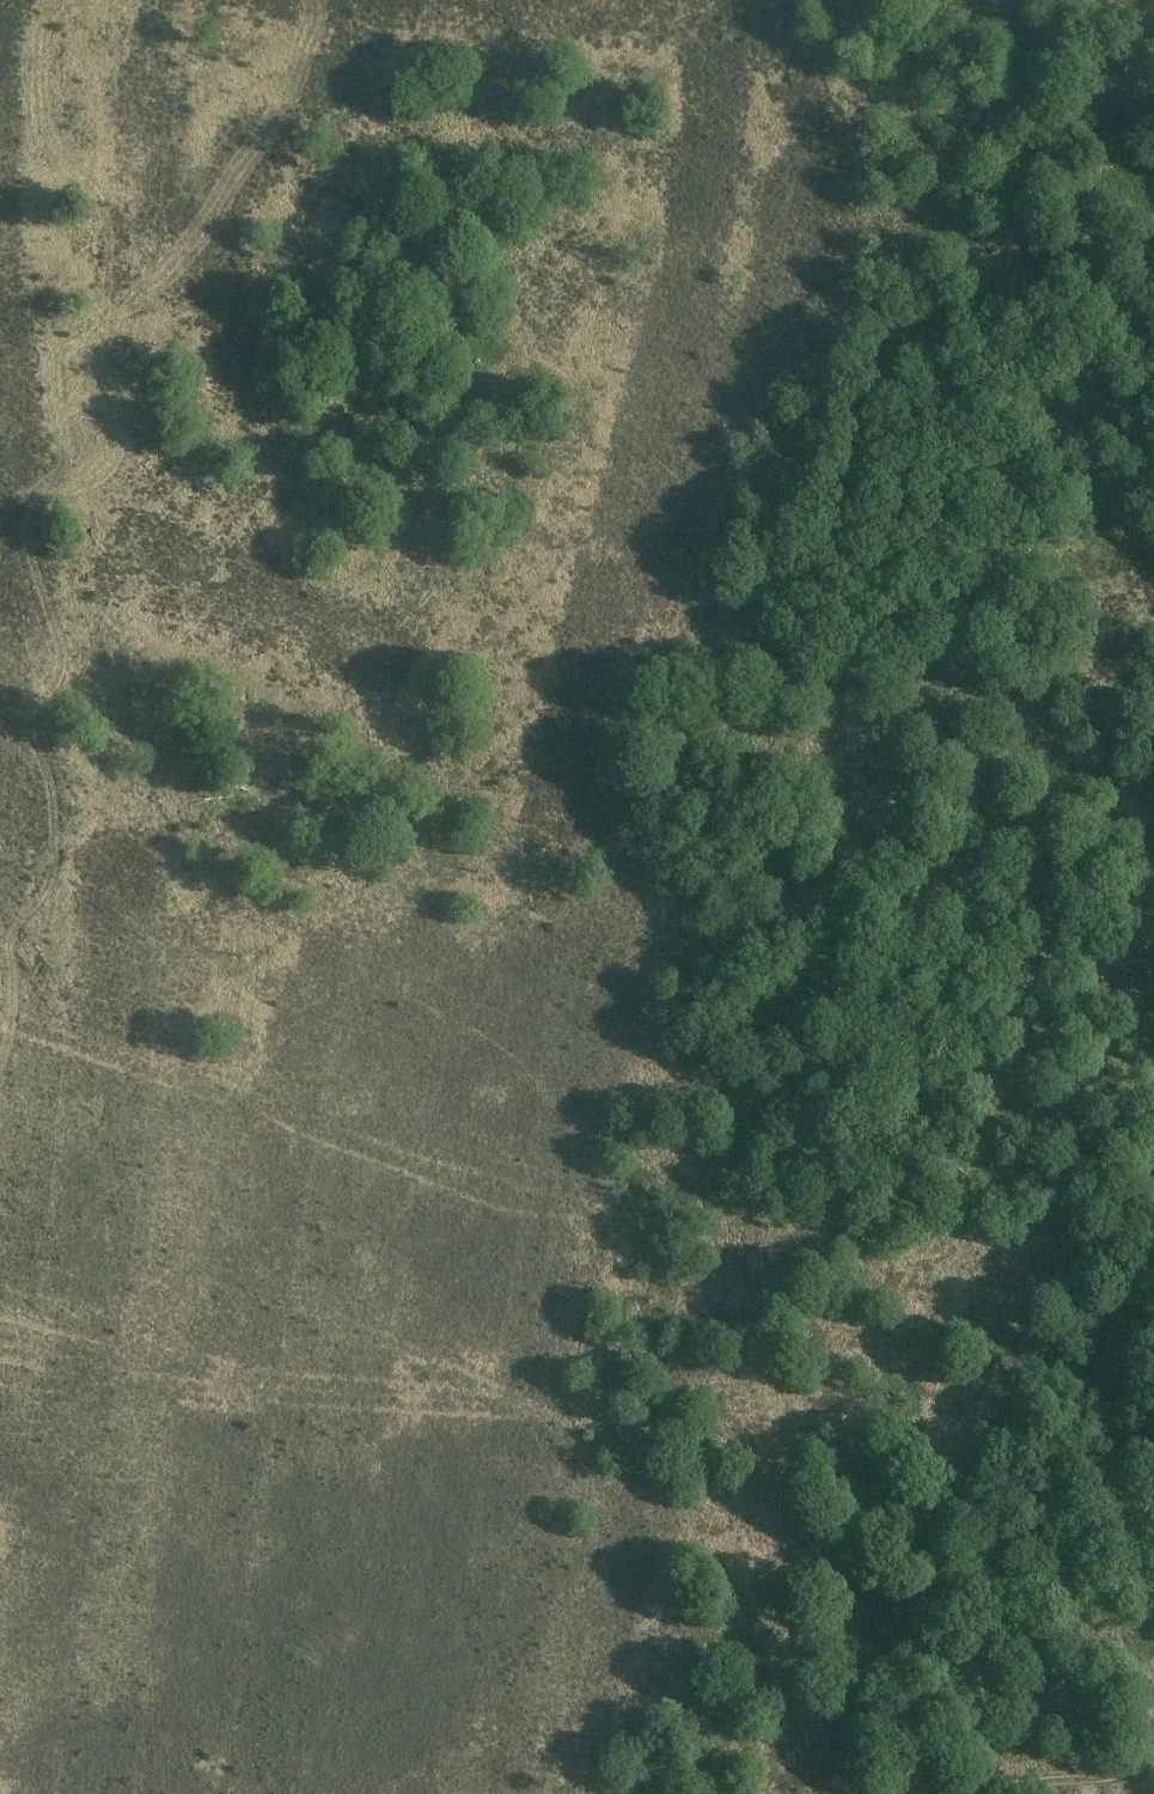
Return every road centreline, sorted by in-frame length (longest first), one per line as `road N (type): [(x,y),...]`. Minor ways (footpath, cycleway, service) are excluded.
road 1 (track): [(894,1793),(1153,1766)]

